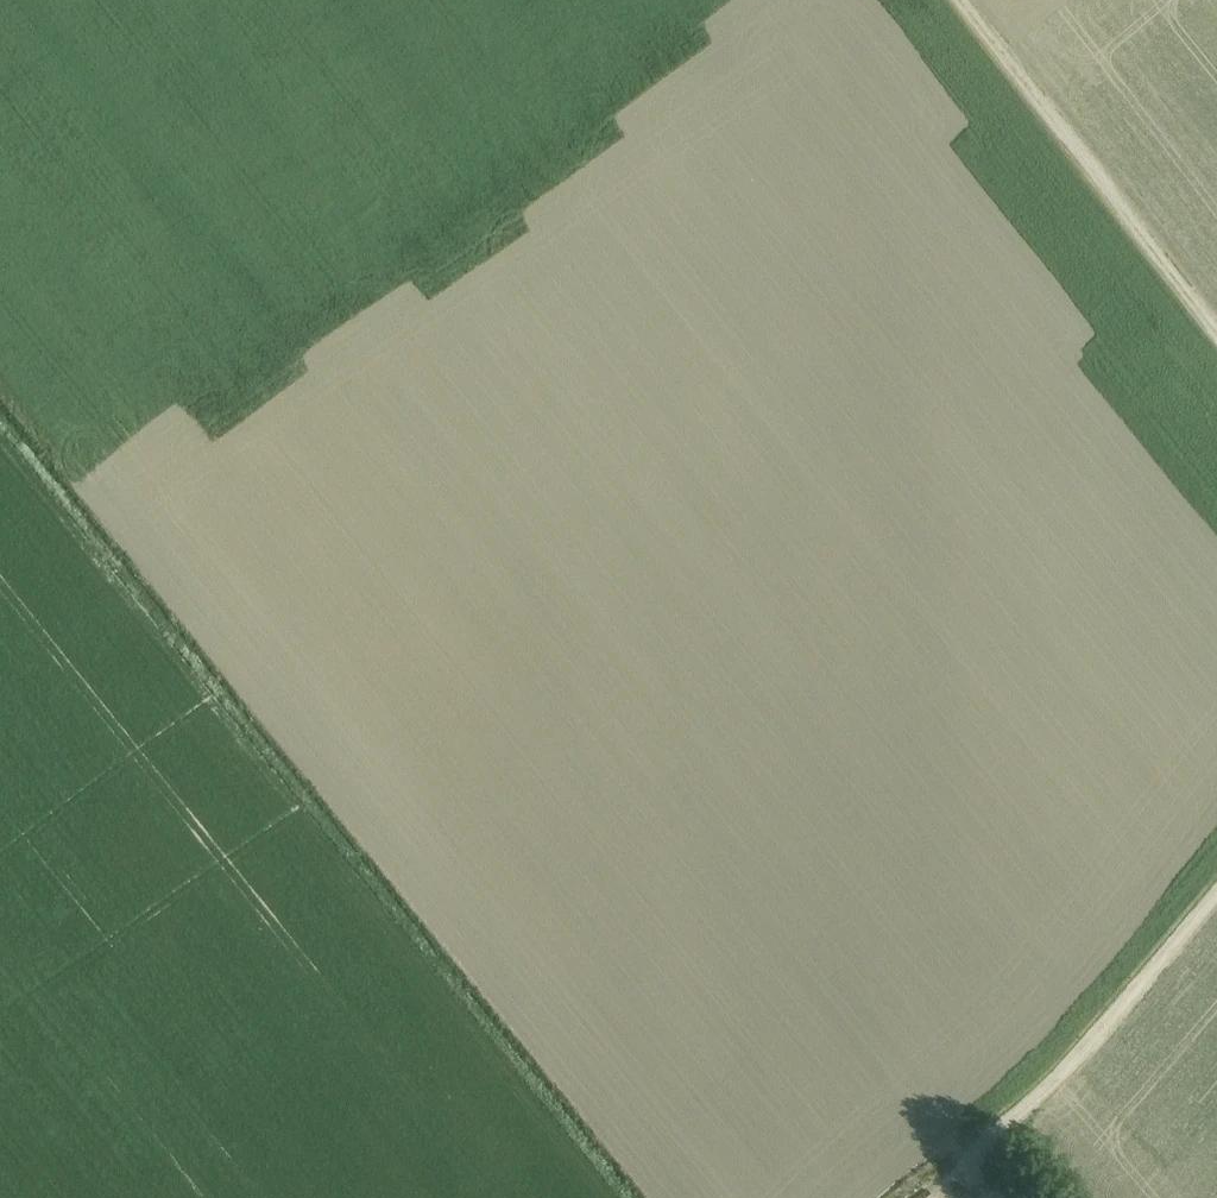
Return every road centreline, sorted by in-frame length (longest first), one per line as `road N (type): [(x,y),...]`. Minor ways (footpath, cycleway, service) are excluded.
road 1 (track): [(953,0),(1216,339)]
road 2 (track): [(1216,901),(1059,1090),(982,1157),(975,1176),(985,1197)]

